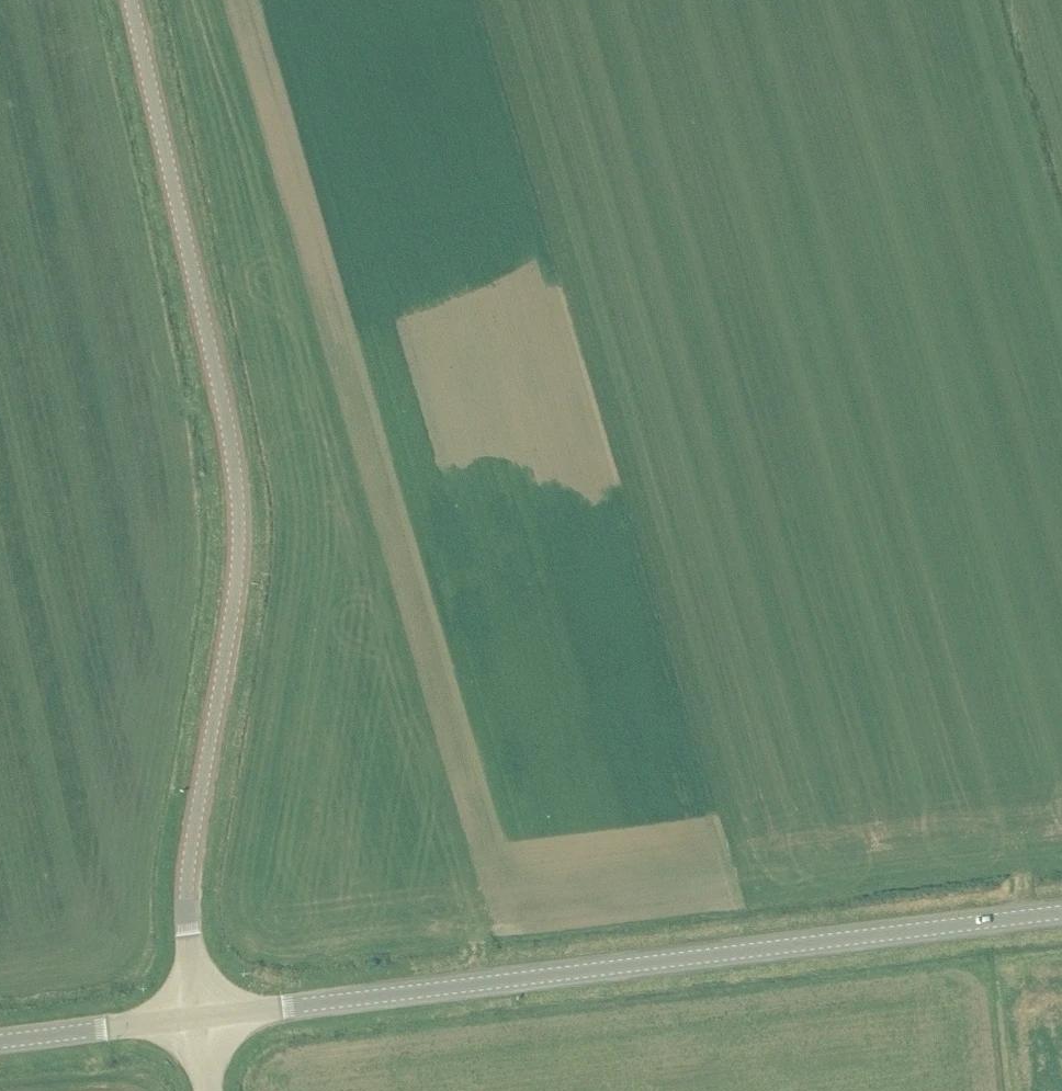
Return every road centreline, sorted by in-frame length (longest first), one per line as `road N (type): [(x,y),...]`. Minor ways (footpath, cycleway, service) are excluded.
road 1 (tertiary): [(182,1016),(176,899),(185,787),(228,572),(225,460),(121,0)]
road 2 (tertiary): [(1061,907),(182,1016)]
road 3 (tertiary): [(0,1039),(182,1016)]

